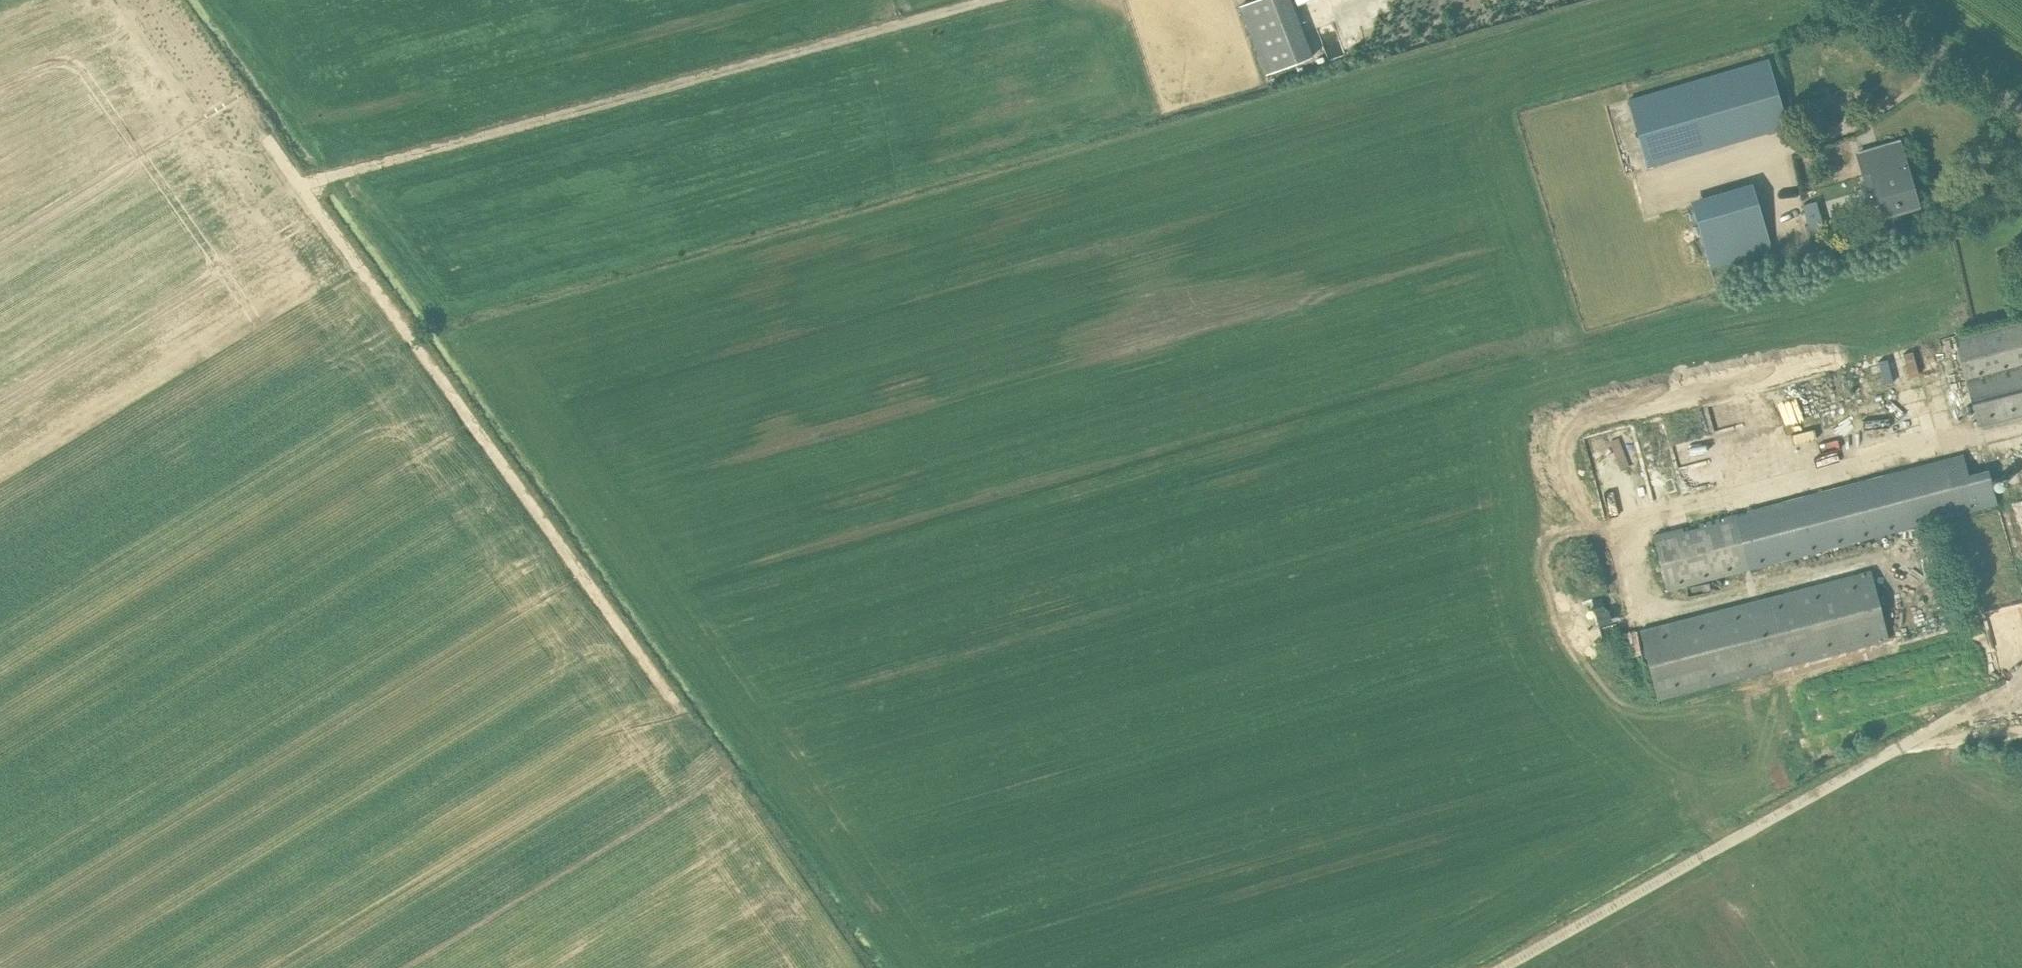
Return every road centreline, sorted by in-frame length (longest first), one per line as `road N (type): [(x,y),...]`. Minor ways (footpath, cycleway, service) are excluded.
road 1 (unclassified): [(2021,118),(1858,0)]

